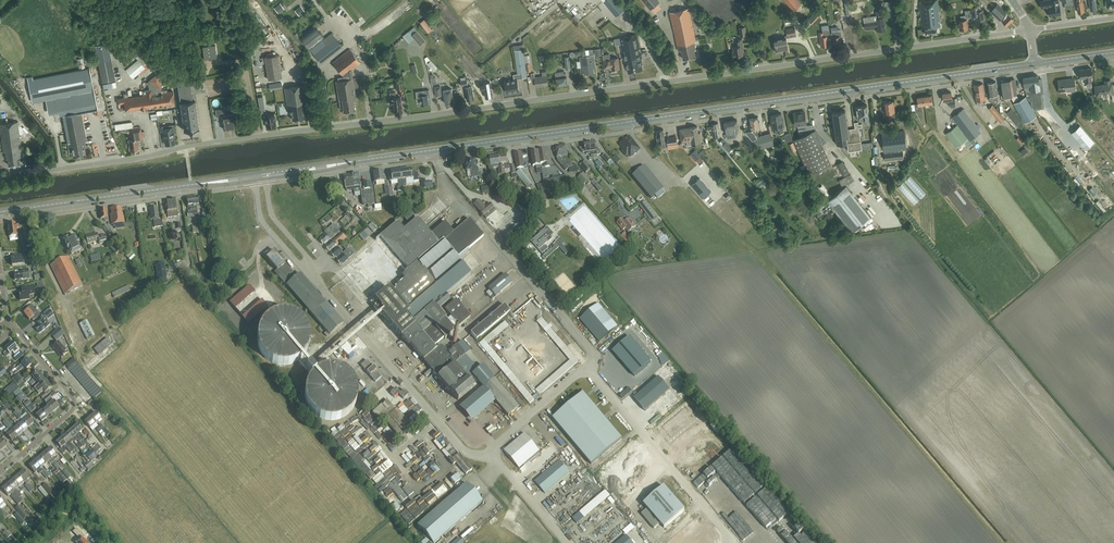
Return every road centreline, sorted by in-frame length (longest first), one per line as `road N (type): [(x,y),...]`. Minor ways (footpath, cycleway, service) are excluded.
road 1 (primary): [(0,211),(1034,64)]
road 2 (unclassified): [(258,136),(1029,30)]
road 3 (unclassified): [(0,179),(258,136)]
road 4 (residential): [(0,472),(73,405),(9,323)]

